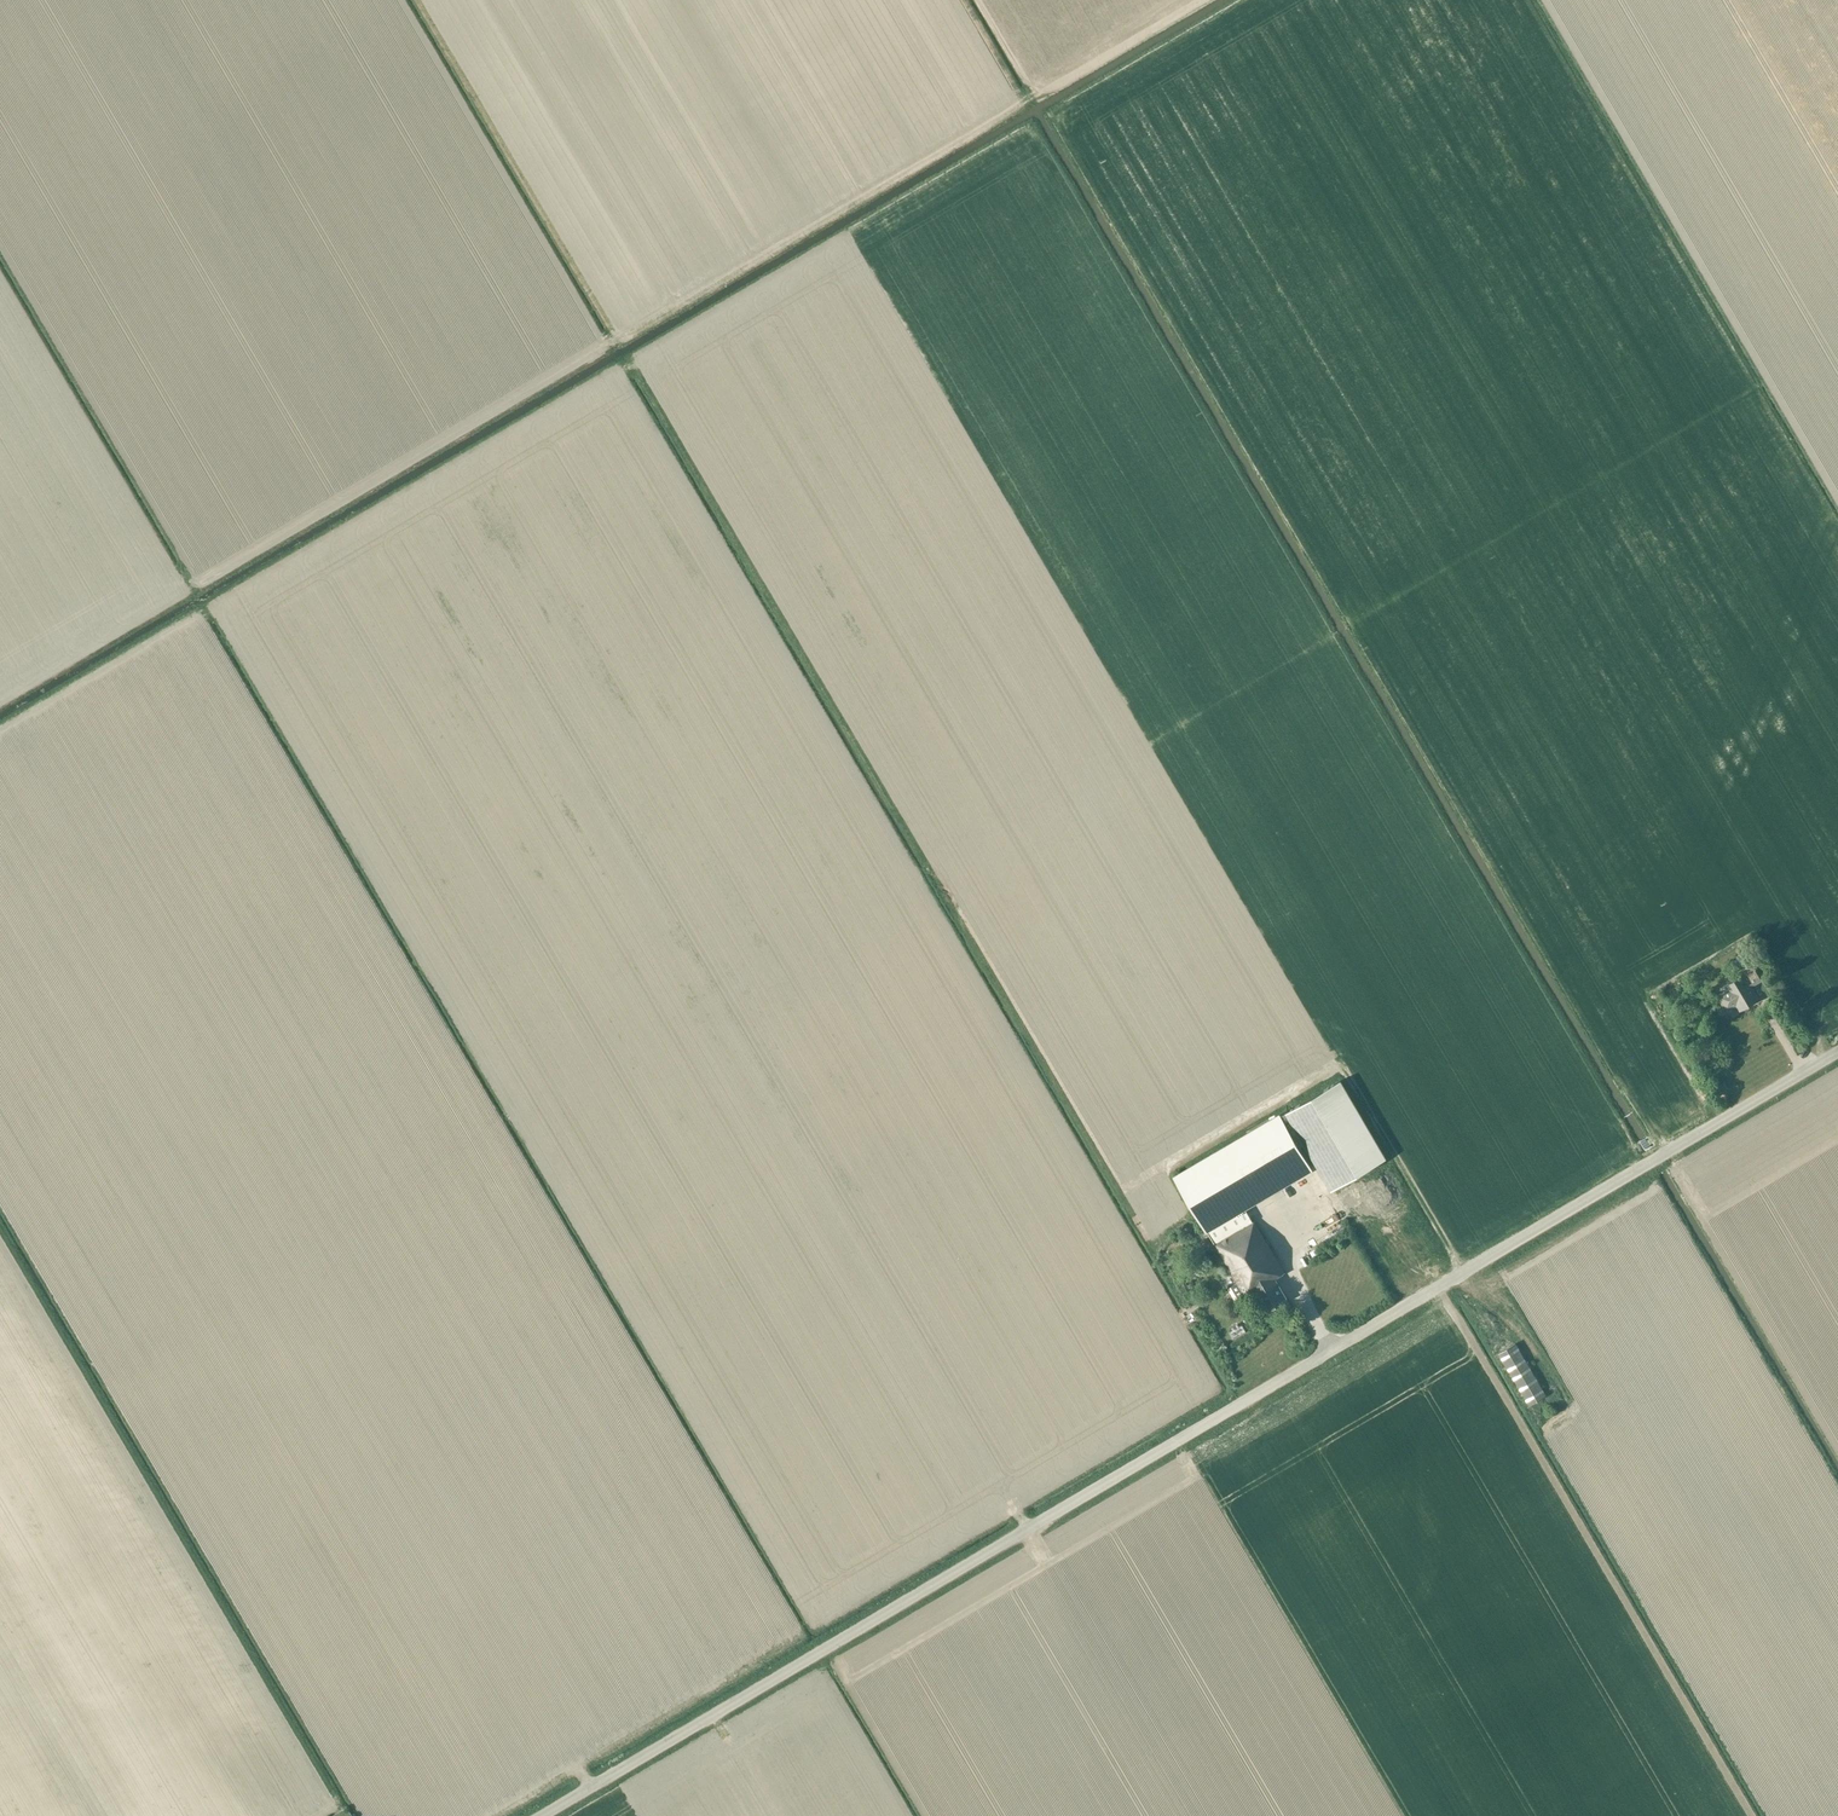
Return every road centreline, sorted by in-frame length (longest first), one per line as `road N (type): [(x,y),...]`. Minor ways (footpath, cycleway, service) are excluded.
road 1 (unclassified): [(542,1815),(1837,1052)]

